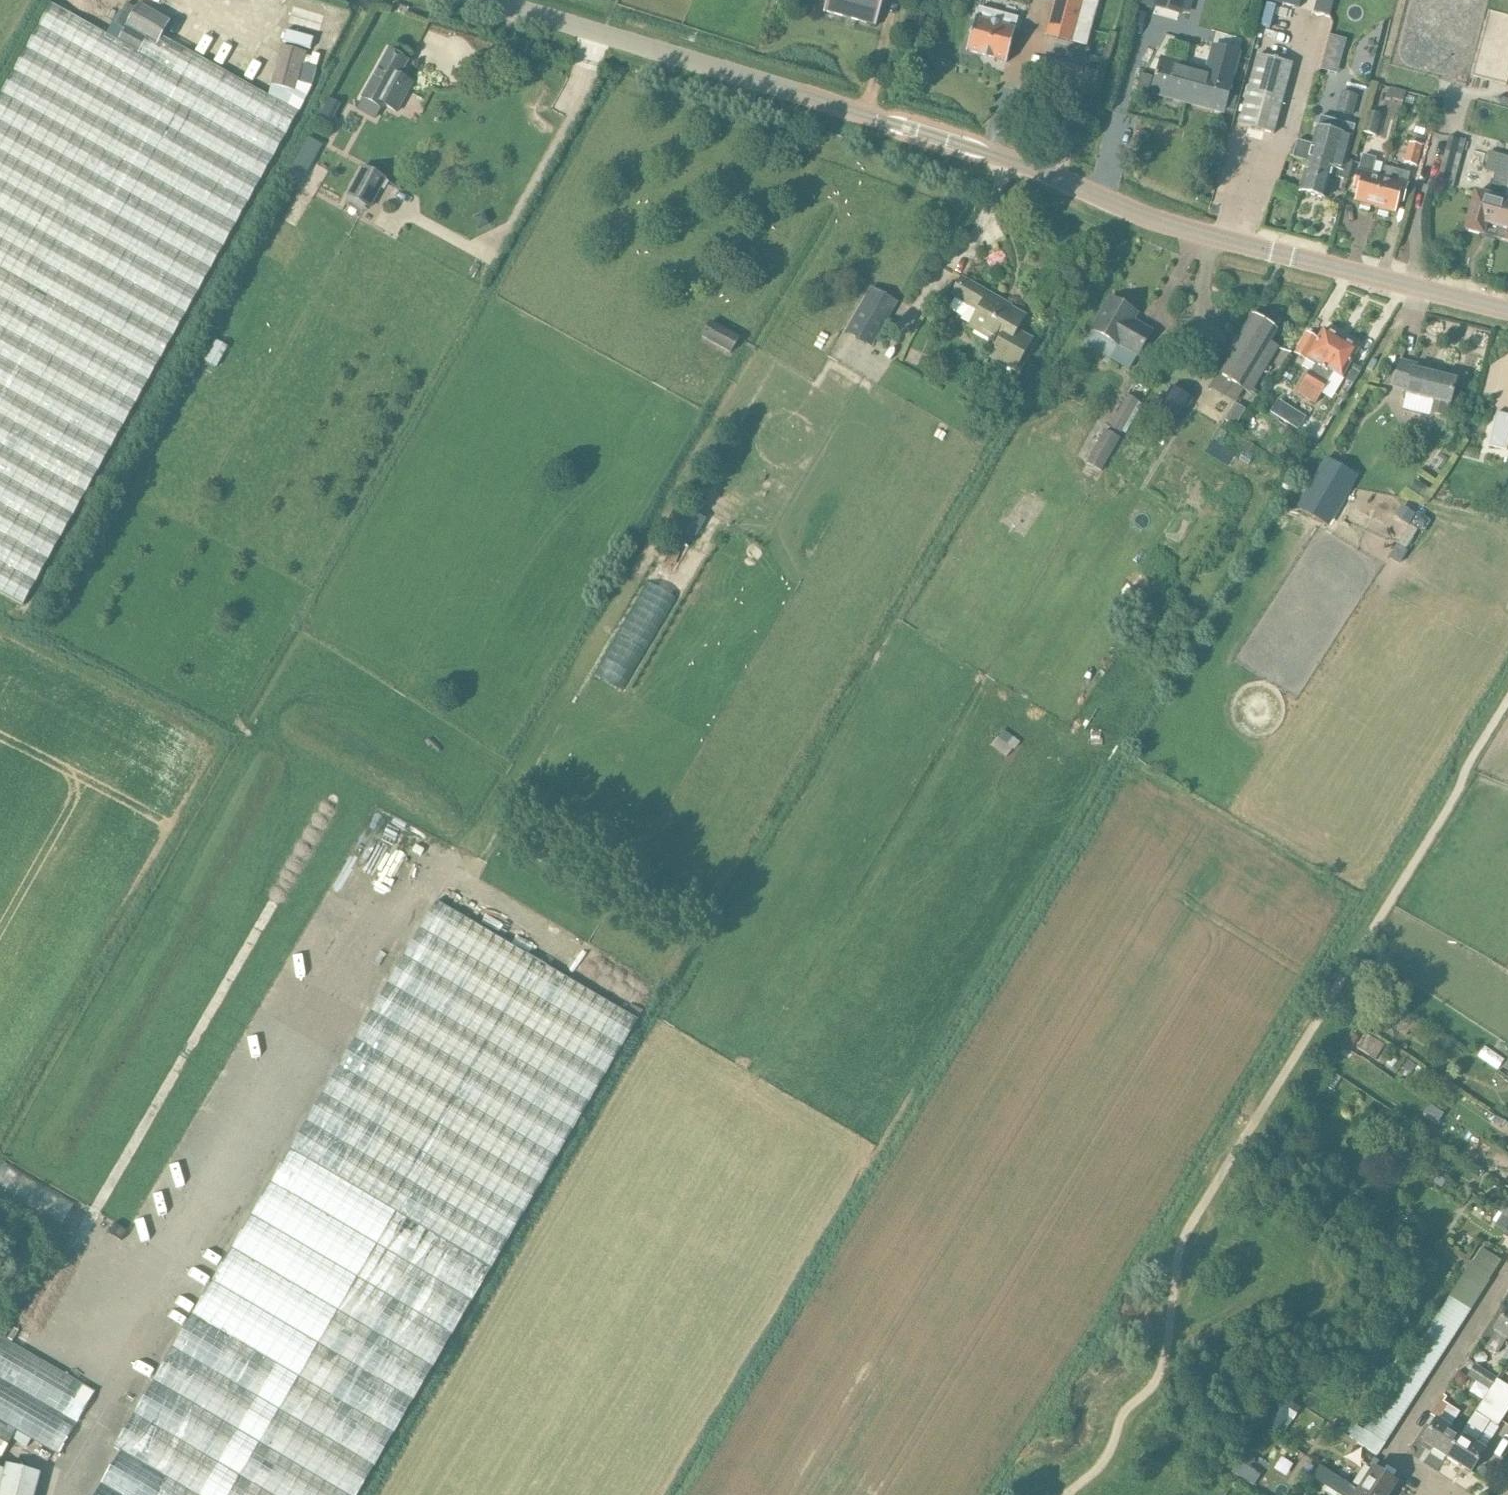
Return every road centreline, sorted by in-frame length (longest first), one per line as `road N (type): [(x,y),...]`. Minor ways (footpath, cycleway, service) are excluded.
road 1 (residential): [(1507,312),(1188,228),(879,119)]
road 2 (unclassified): [(879,119),(492,0)]
road 3 (residential): [(1430,1469),(1392,1446),(1507,1262)]

